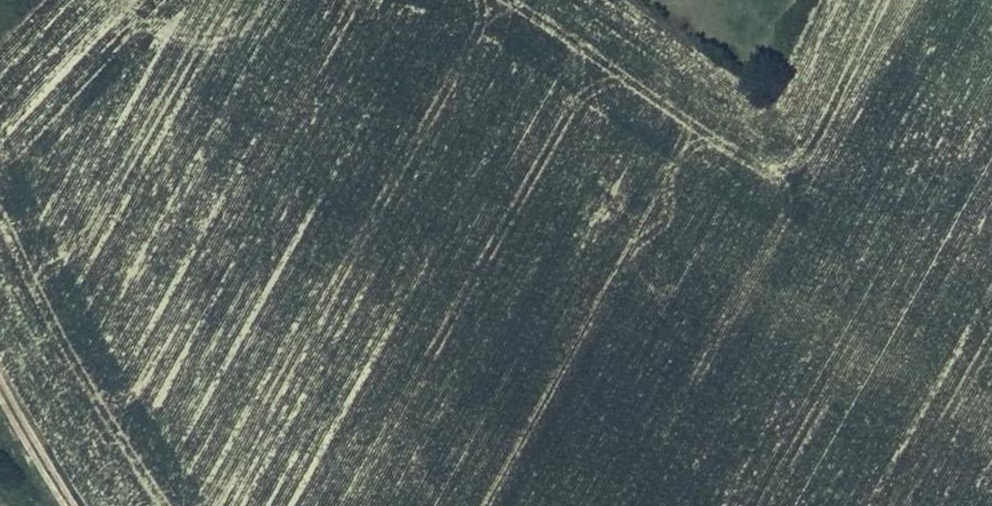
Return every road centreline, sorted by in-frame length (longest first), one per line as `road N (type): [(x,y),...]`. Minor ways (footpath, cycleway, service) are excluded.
road 1 (track): [(75,505),(0,375)]

